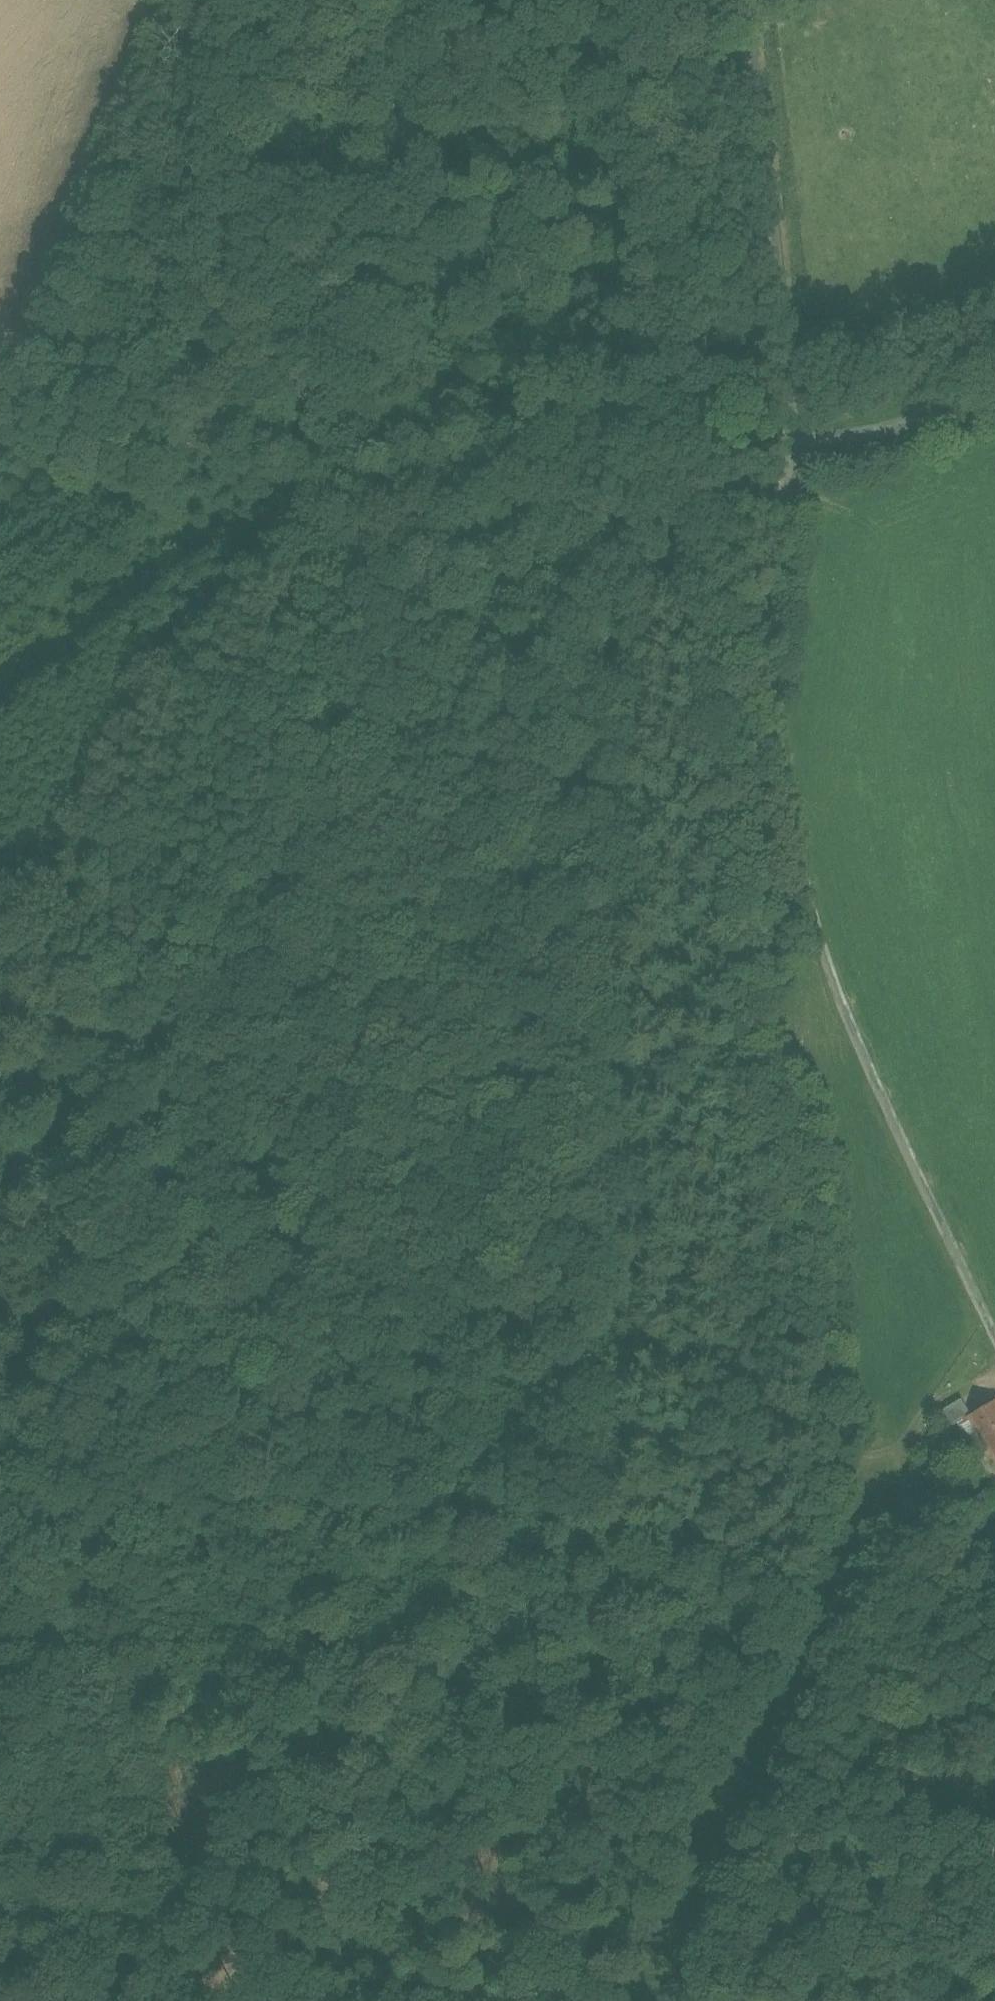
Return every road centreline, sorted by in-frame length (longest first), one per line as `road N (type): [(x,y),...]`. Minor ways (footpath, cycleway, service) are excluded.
road 1 (residential): [(779,404),(767,650),(771,714),(812,904),(879,1093),(994,1323)]
road 2 (residential): [(734,0),(779,404)]
road 3 (unclassified): [(779,404),(994,356)]

